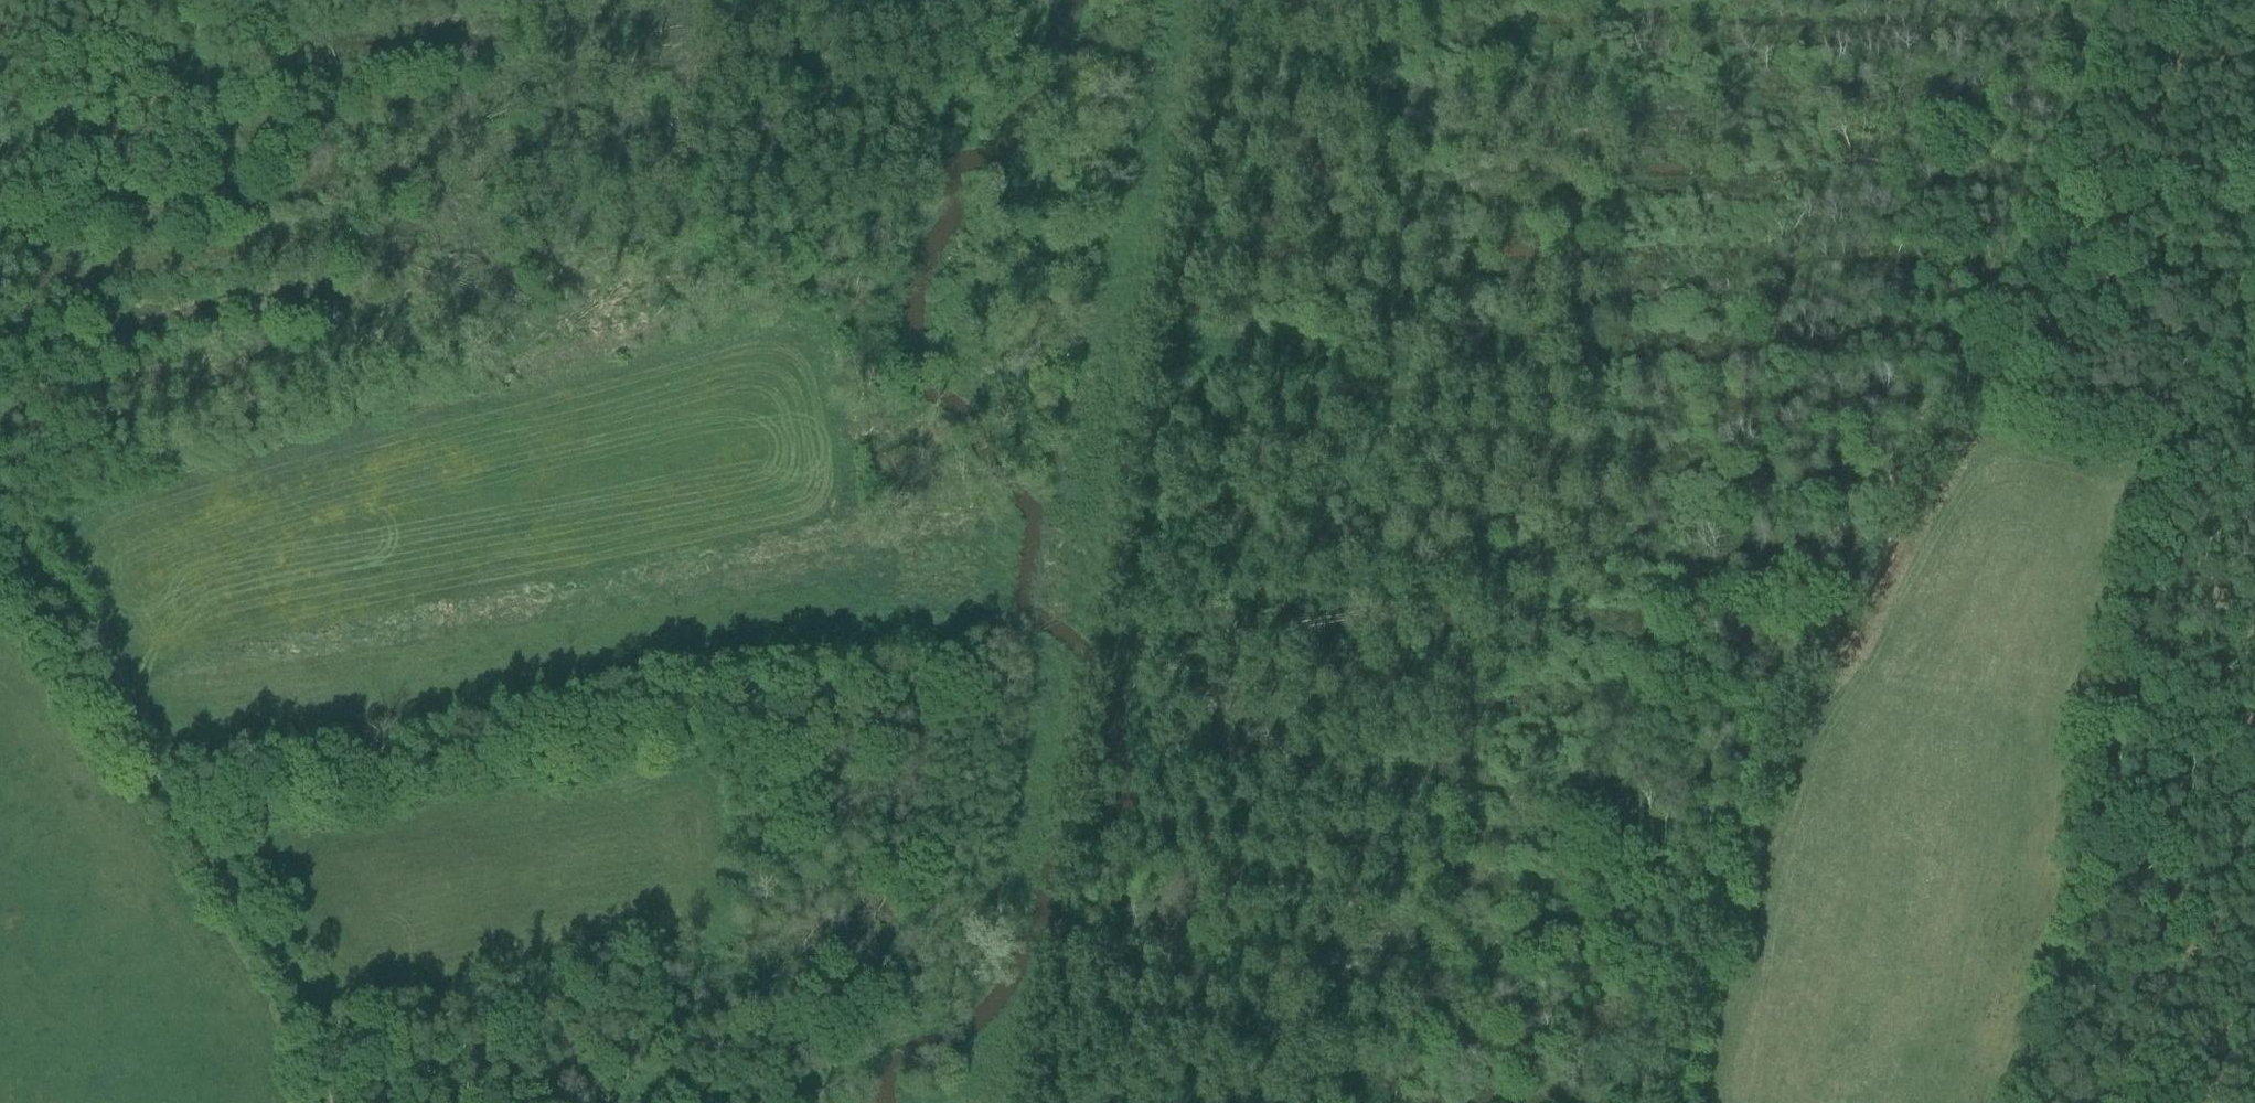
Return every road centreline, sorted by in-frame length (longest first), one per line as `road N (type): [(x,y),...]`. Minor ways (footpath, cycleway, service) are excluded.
road 1 (track): [(1690,1102),(1720,1016),(1767,765),(1825,641),(1991,342),(2052,192),(2109,28),(2111,0)]
road 2 (track): [(327,1102),(312,994),(211,826),(0,549)]

